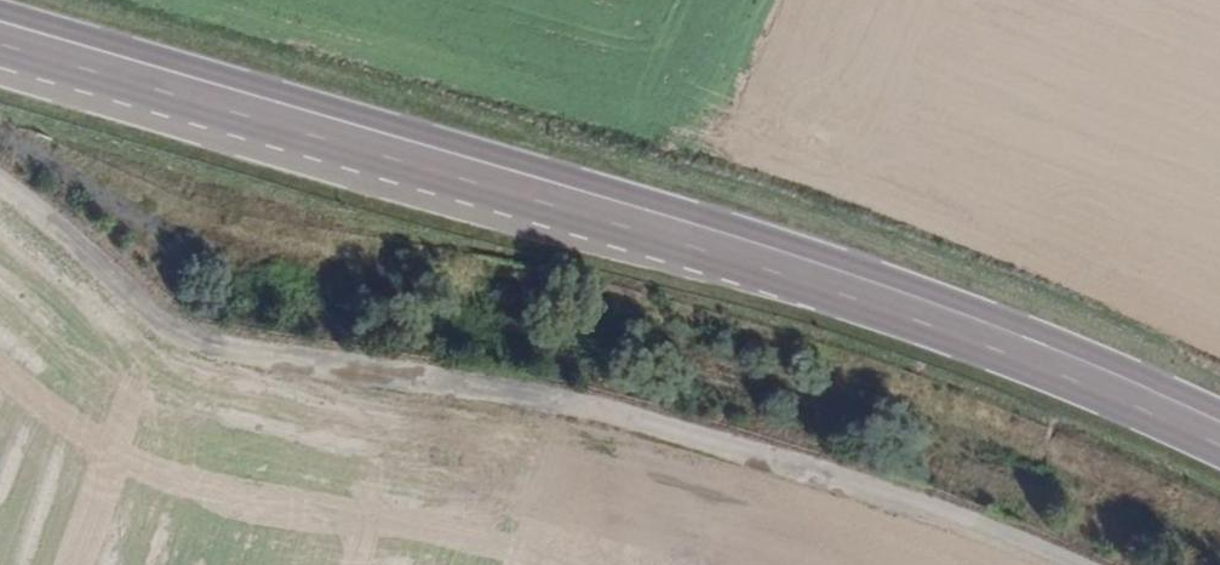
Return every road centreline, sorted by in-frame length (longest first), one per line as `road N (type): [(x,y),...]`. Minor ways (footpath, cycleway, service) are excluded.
road 1 (primary): [(1219,429),(1078,366),(774,258),(0,29)]
road 2 (track): [(0,167),(201,342),(627,411),(1016,527),(1100,564)]

